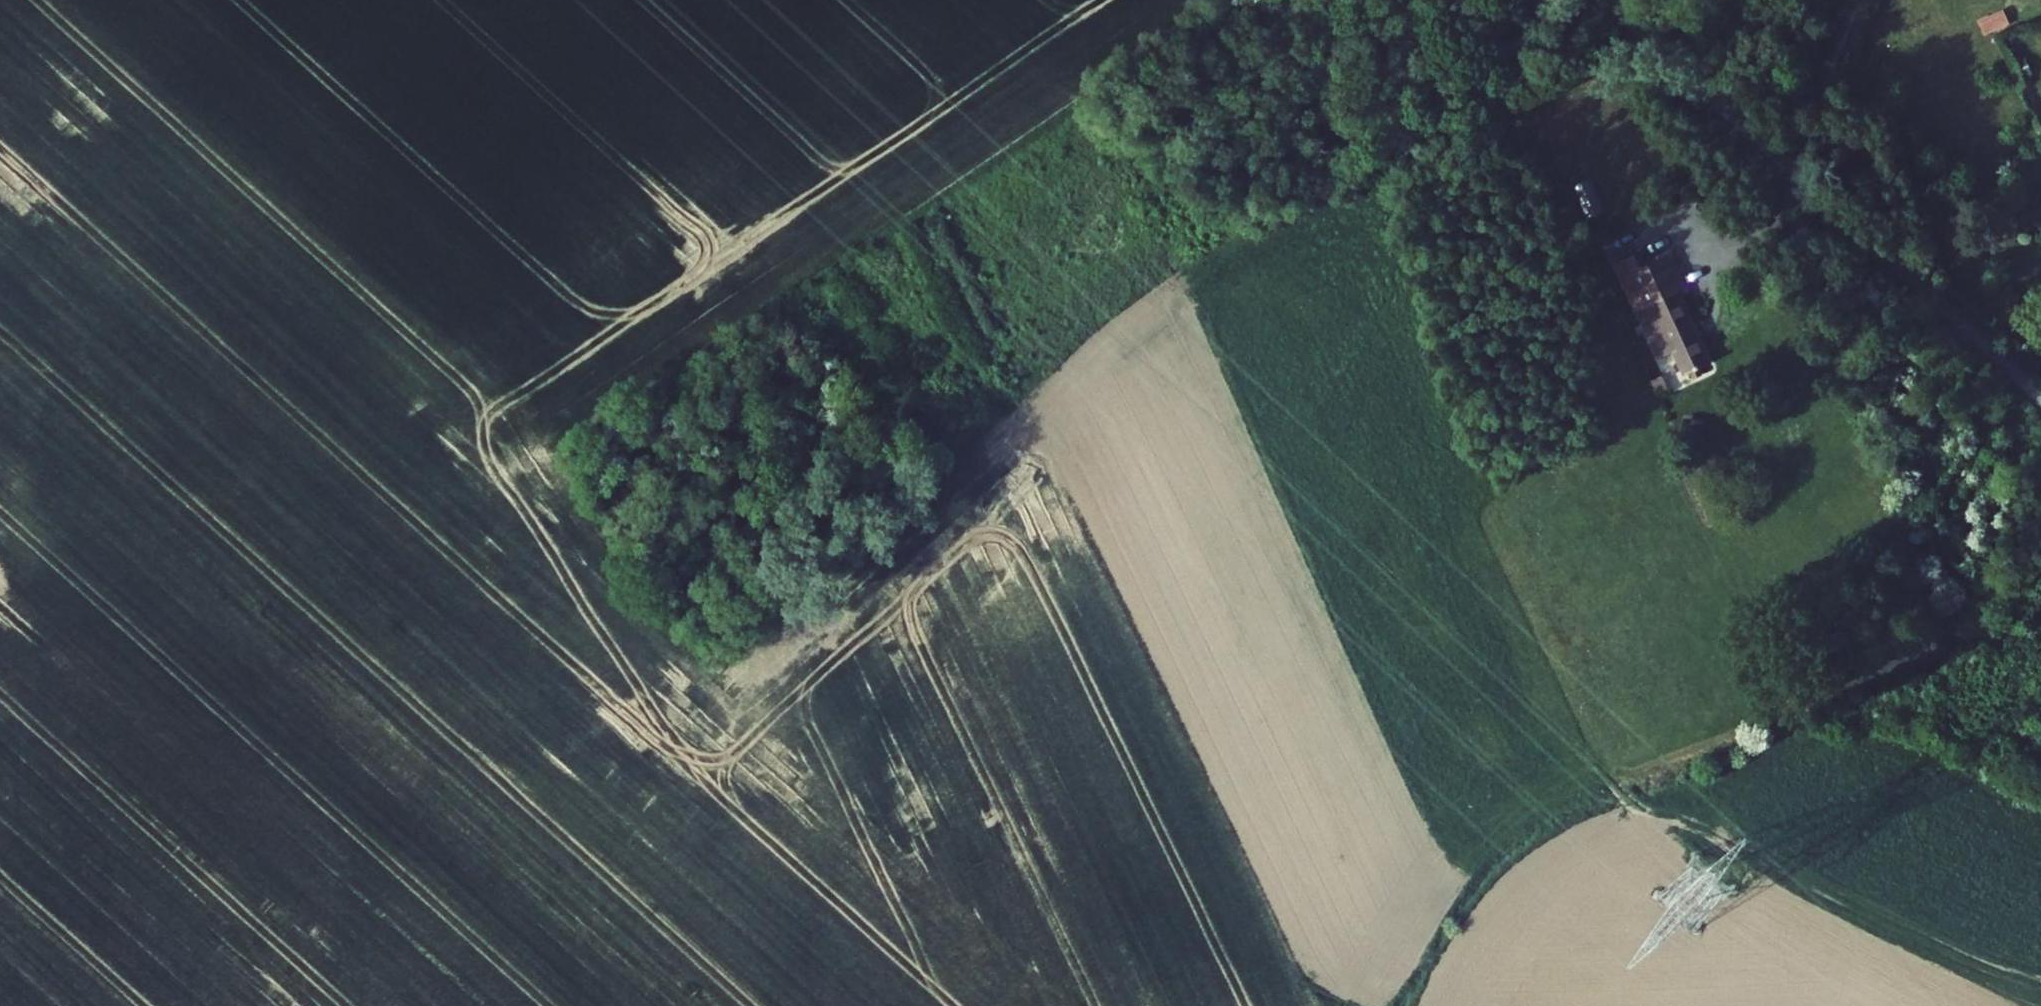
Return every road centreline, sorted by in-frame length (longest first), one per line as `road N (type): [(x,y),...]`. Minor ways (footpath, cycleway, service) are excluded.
road 1 (track): [(1872,0),(1805,171)]

